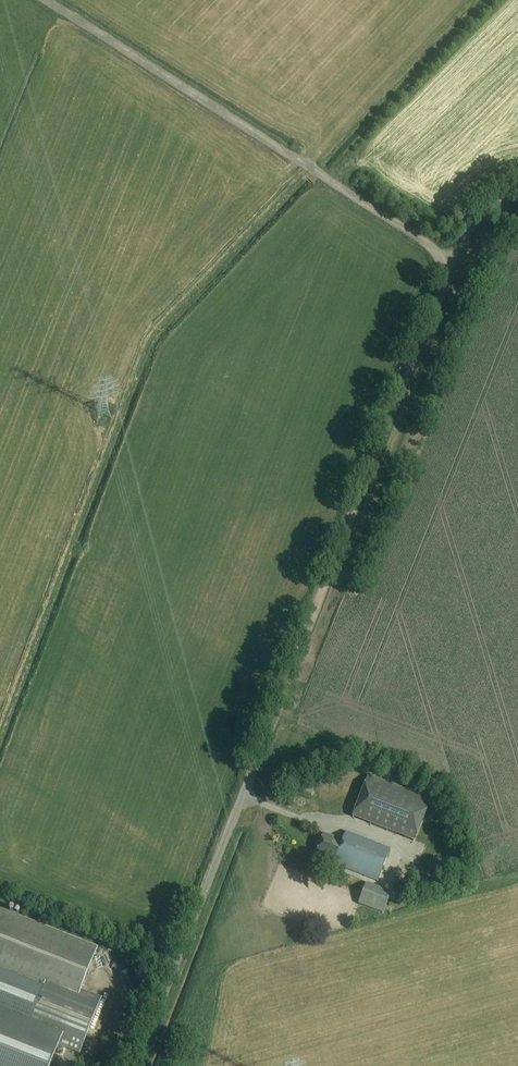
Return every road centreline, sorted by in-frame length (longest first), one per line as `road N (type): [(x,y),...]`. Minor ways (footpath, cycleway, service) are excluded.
road 1 (track): [(248,784),(453,259)]
road 2 (track): [(44,0),(325,179)]
road 3 (unclassified): [(136,1065),(248,784)]
road 4 (track): [(325,179),(495,0)]
road 5 (track): [(325,179),(453,259)]

